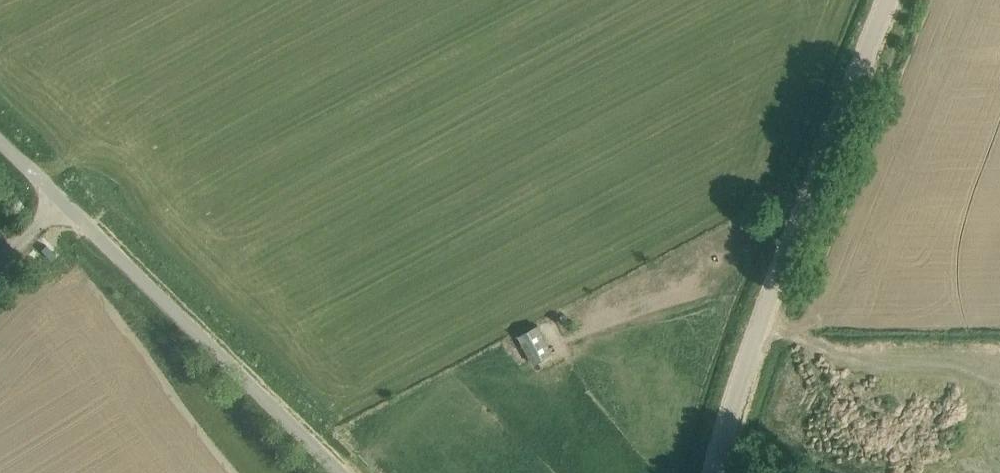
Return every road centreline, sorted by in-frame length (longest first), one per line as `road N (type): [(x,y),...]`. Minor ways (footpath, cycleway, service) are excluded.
road 1 (tertiary): [(708,472),(744,358),(884,0)]
road 2 (unclassified): [(339,472),(0,145)]

